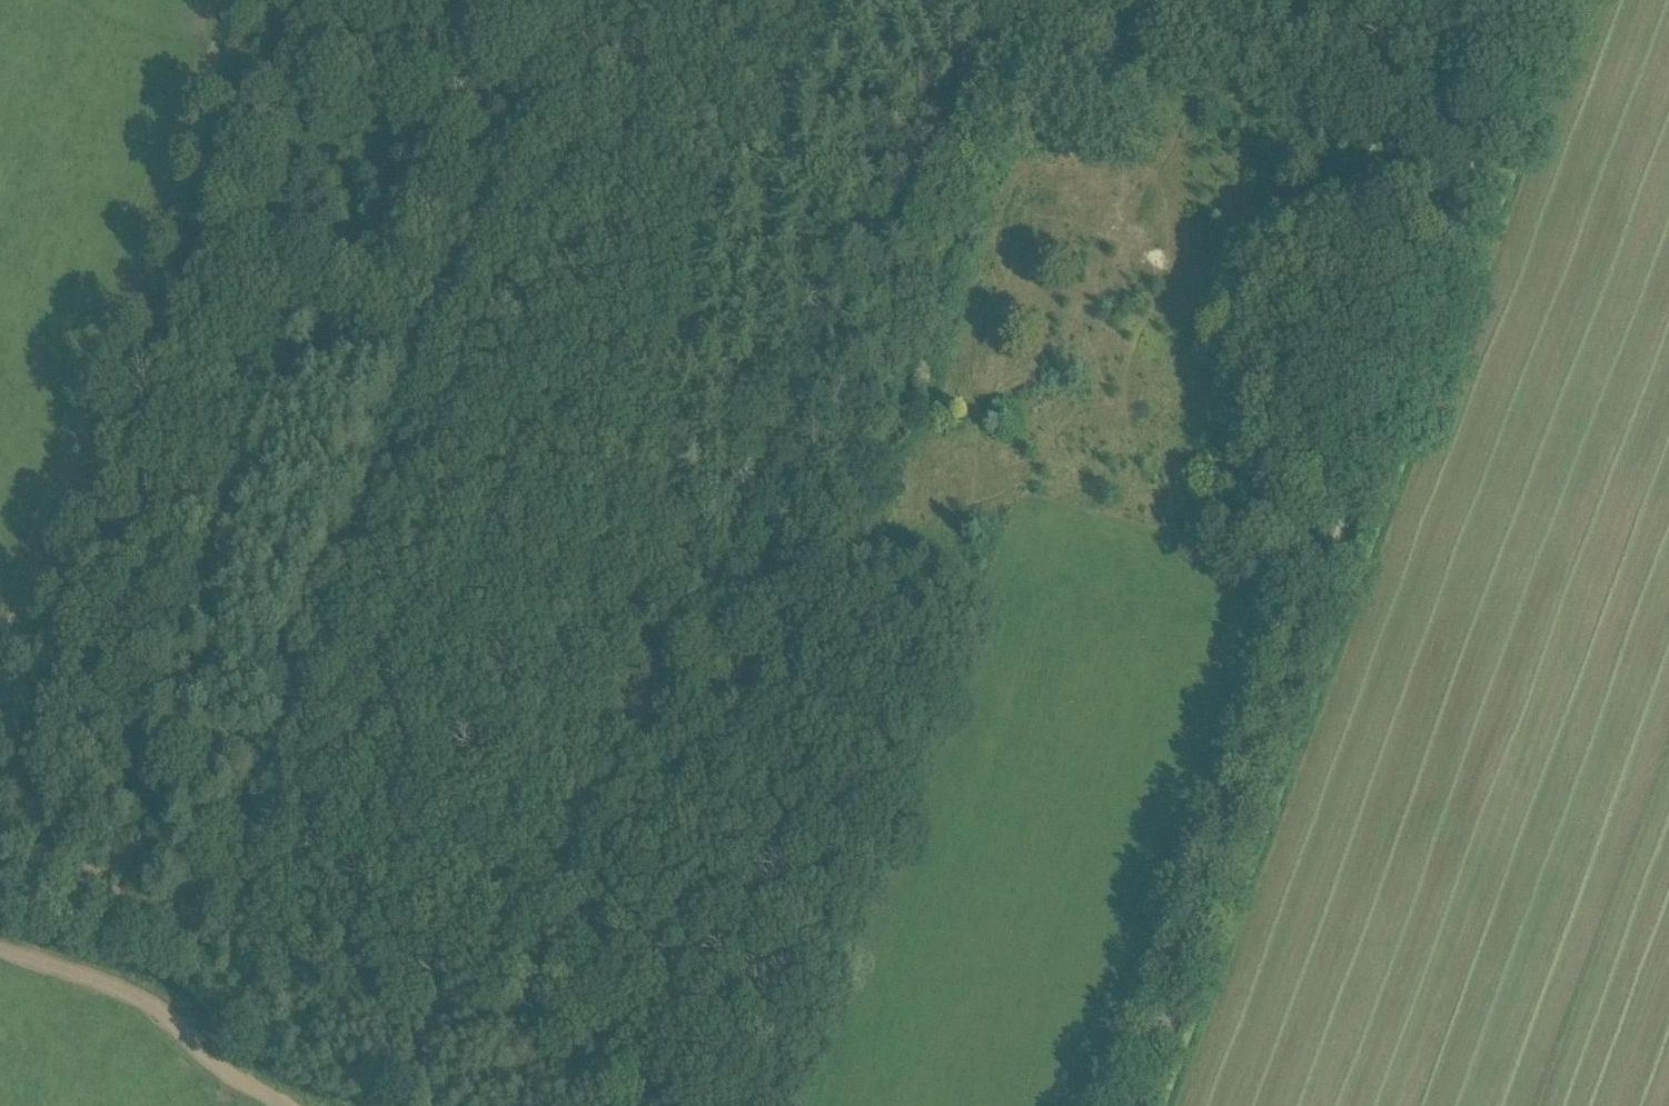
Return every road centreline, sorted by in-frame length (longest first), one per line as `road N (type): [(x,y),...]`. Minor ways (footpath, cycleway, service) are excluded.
road 1 (track): [(802,0),(613,509),(406,1105)]
road 2 (unclassified): [(1133,1105),(1480,156)]
road 3 (track): [(950,257),(574,117),(515,105)]
road 4 (track): [(1480,156),(1536,0)]

